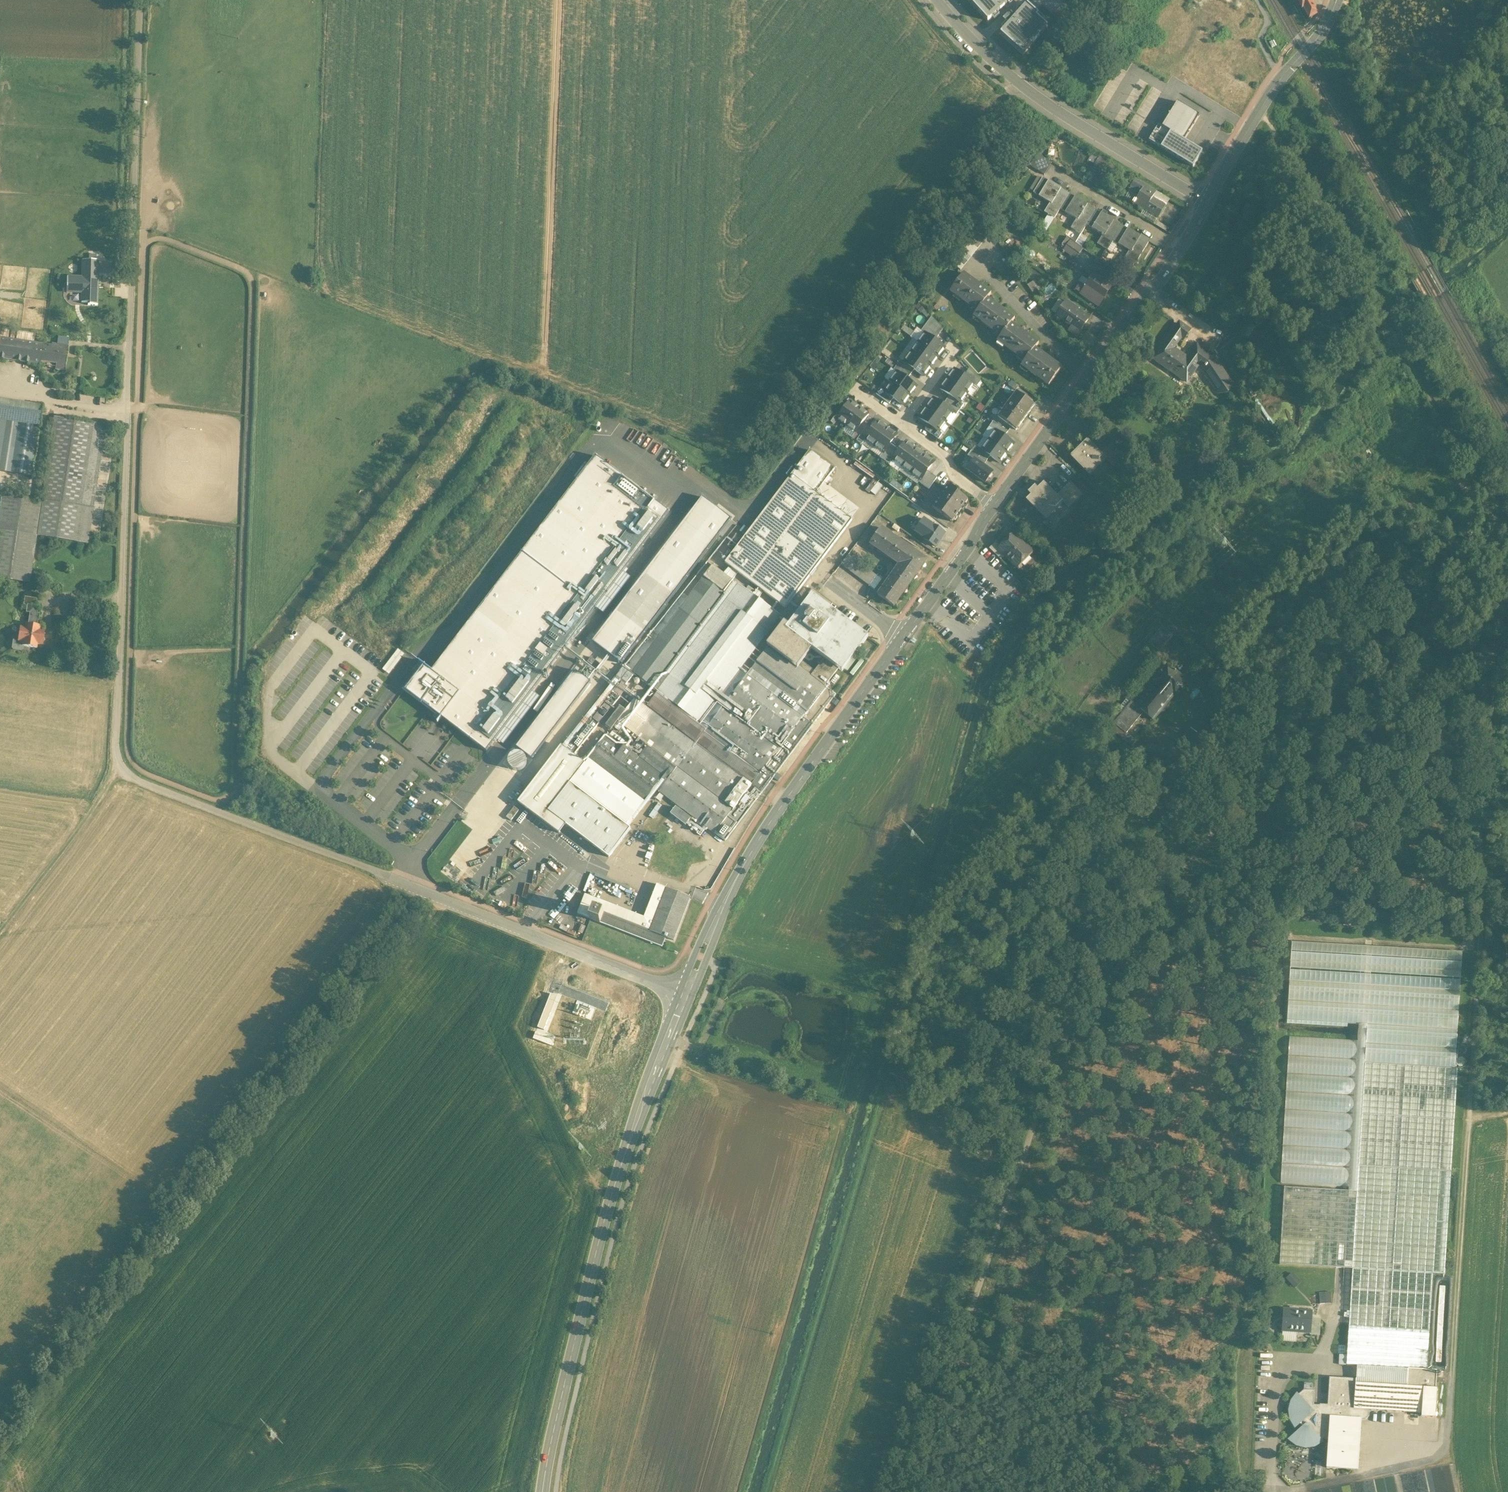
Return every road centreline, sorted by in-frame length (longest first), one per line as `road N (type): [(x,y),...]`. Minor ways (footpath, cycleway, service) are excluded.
road 1 (unclassified): [(142,0),(116,743),(124,767),(156,787),(688,996)]
road 2 (track): [(145,244),(167,238),(238,266),(253,291),(236,777),(226,796),(214,798),(140,769),(127,743),(143,251)]
road 3 (track): [(1272,768),(1072,1015),(912,1491)]
road 4 (track): [(1493,664),(1452,1373)]
road 5 (tertiary): [(994,505),(772,819),(718,918),(688,996)]
road 6 (tertiary): [(543,1491),(604,1226),(688,996)]
road 7 (residential): [(1208,202),(1045,103),(978,48),(935,0)]
road 8 (tertiary): [(1183,247),(994,505)]
road 9 (unclassified): [(1452,1373),(1442,1458),(1288,1491)]
road 10 (tertiary): [(1337,0),(1319,37),(1259,111),(1208,202)]
road 11 (track): [(1181,615),(1273,737),(1272,768)]
road 12 (track): [(0,391),(128,409)]
road 13 (residential): [(1183,247),(1076,183)]
road 14 (residential): [(994,505),(902,426)]

